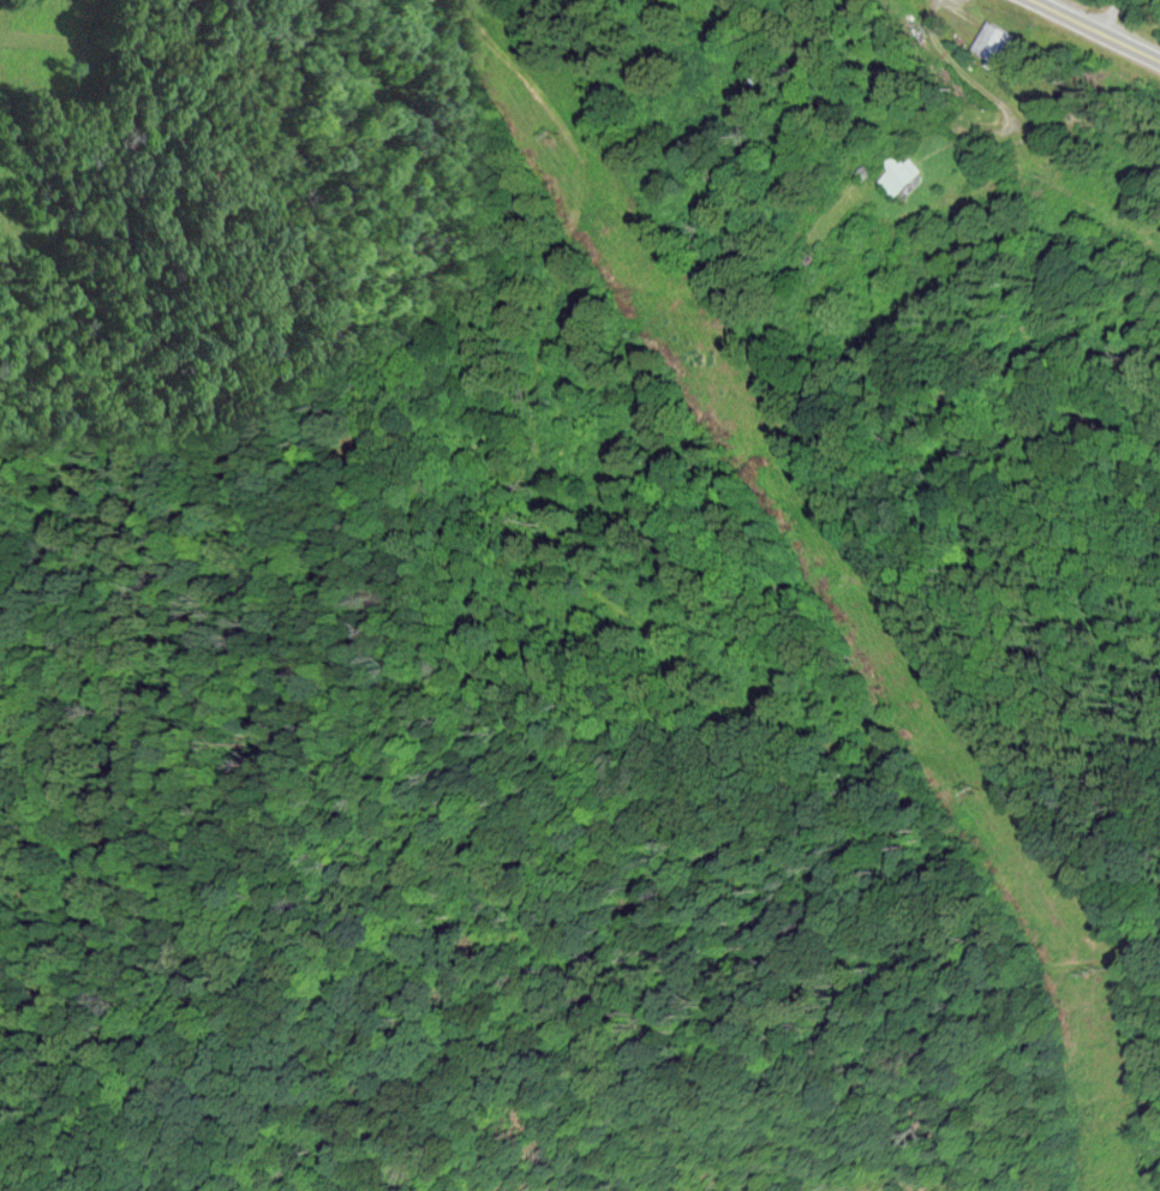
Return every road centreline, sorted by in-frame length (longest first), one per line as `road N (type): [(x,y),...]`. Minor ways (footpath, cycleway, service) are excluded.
road 1 (tertiary): [(1049,0),(1159,55)]

